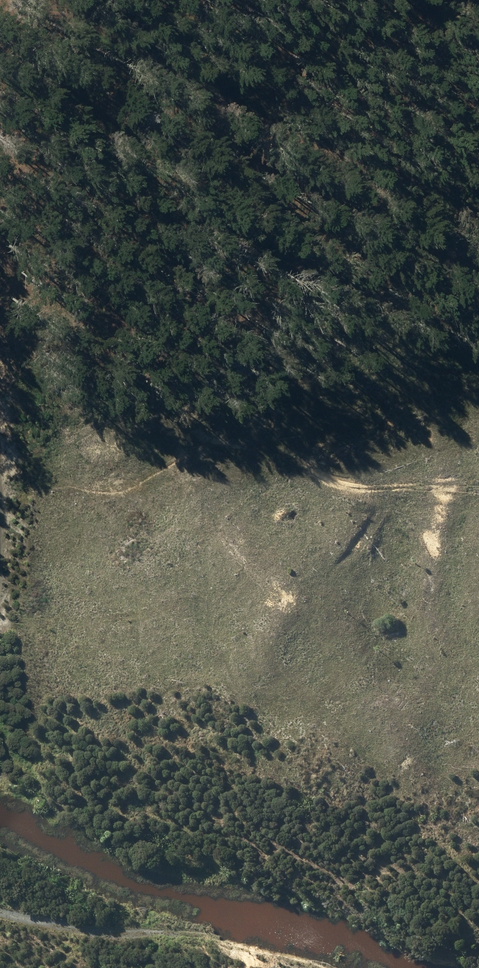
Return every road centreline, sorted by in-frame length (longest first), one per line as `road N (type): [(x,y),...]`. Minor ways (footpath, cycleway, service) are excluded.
road 1 (track): [(478,185),(465,192),(349,162),(291,133),(93,0)]
road 2 (track): [(334,967),(219,935),(75,929),(0,906)]

